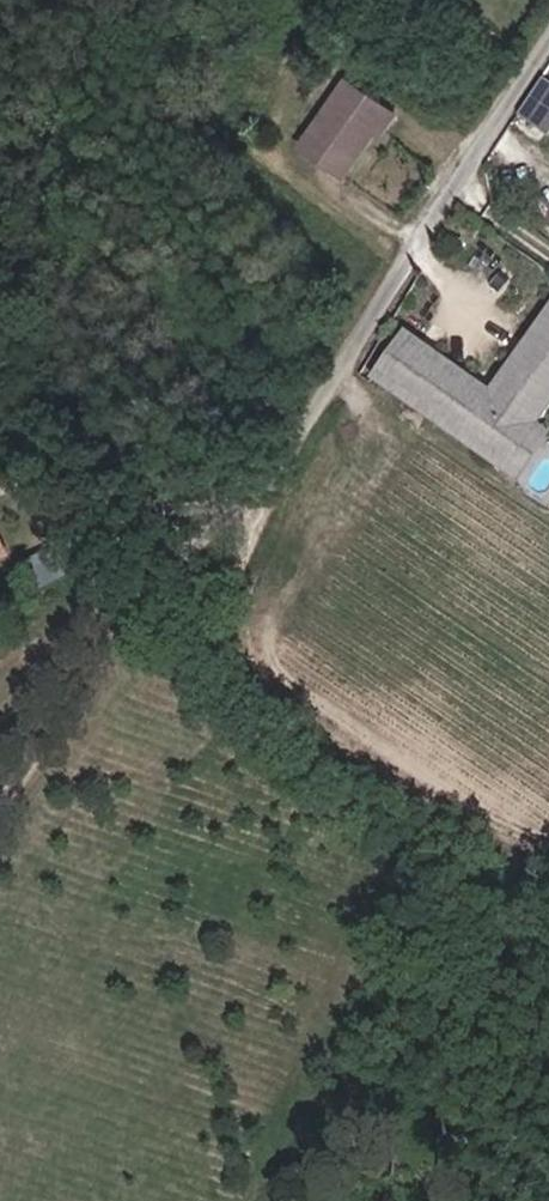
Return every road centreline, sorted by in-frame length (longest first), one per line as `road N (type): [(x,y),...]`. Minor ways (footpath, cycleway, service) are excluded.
road 1 (unclassified): [(243,519),(548,49)]
road 2 (track): [(548,894),(409,825),(233,662),(215,629),(243,519)]

